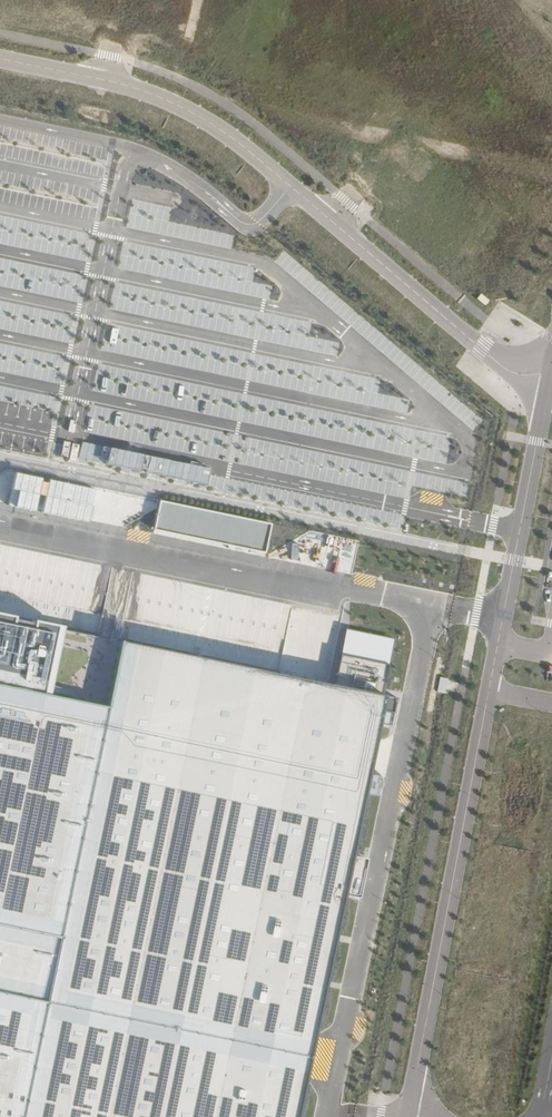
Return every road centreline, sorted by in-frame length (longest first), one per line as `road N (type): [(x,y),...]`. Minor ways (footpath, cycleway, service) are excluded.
road 1 (unclassified): [(551,361),(408,1116)]

